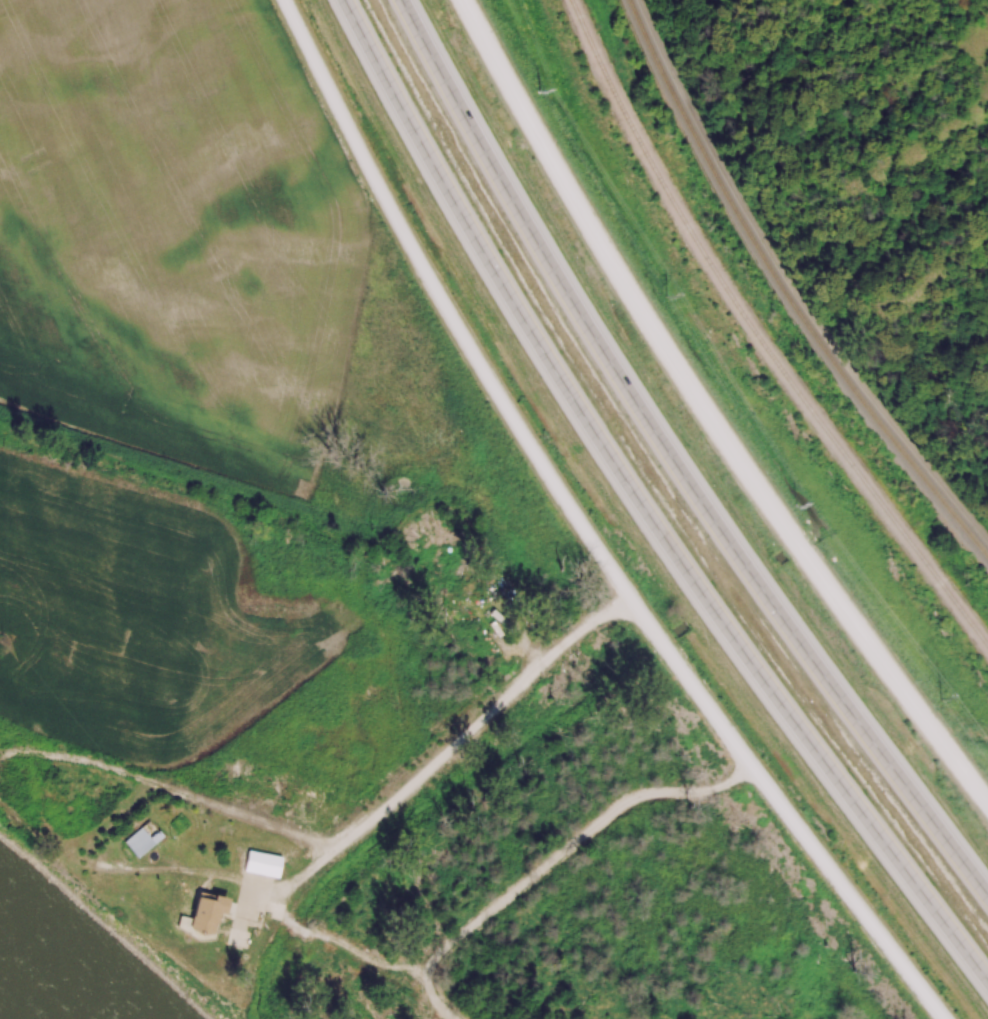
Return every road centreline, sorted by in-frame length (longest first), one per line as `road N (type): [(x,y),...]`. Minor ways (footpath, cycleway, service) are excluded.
road 1 (residential): [(284,0),(442,302),(549,476),(687,680),(943,1018)]
road 2 (motorway): [(342,0),(487,262),(622,477),(987,983)]
road 3 (motorway): [(987,894),(676,463),(565,289),(403,0)]
road 4 (tertiary): [(987,805),(677,369),(463,0)]
road 5 (residential): [(346,840),(355,836),(287,884),(107,865),(57,843),(2,789),(2,767),(29,751),(72,758),(316,841),(346,840)]
road 6 (residential): [(752,768),(709,792),(653,794),(624,805),(444,950),(428,985),(454,1018)]
road 7 (residential): [(635,605),(599,619),(355,836)]

